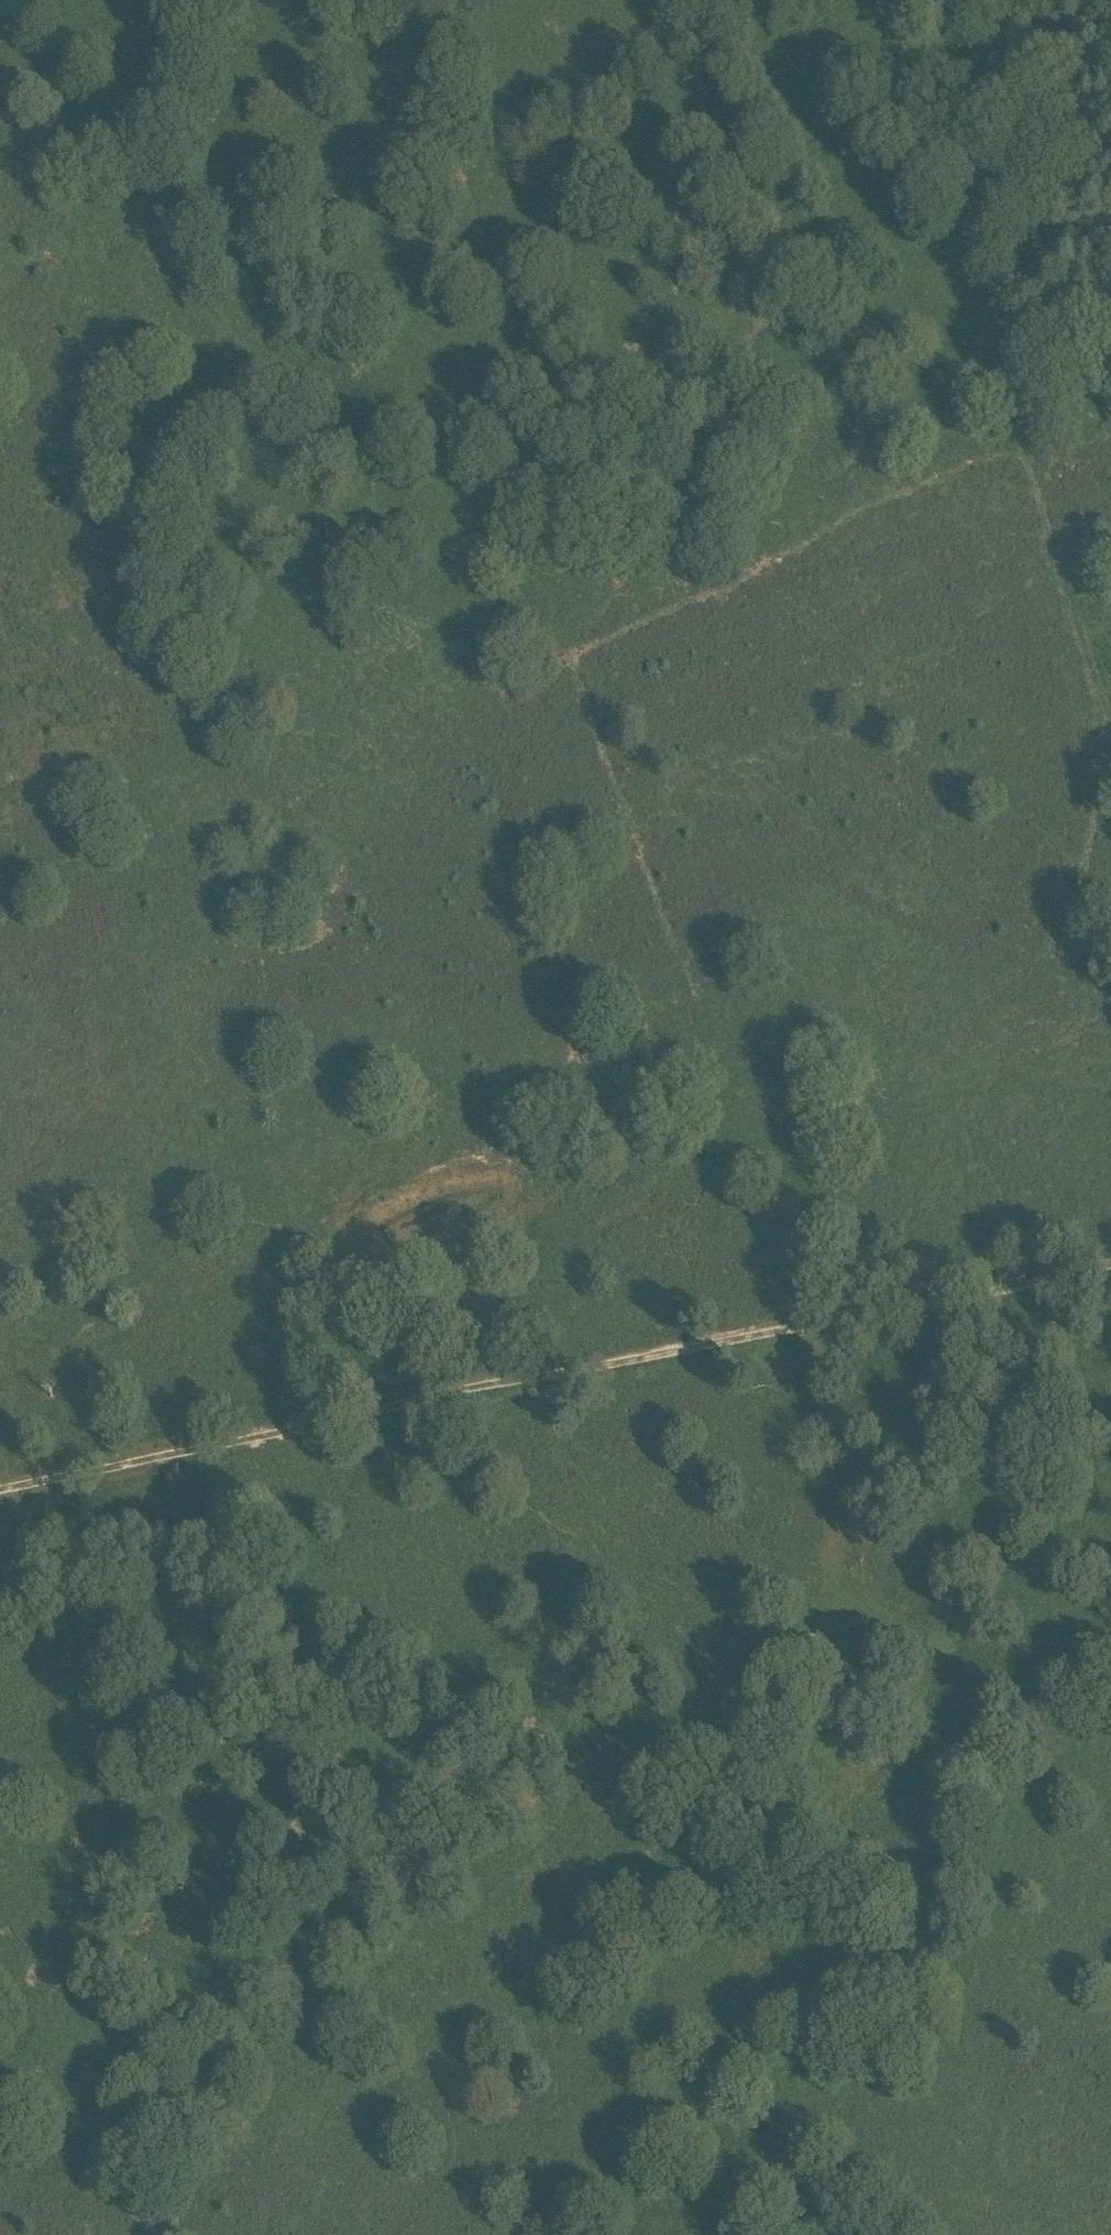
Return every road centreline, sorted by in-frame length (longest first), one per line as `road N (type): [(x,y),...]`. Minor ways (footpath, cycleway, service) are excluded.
road 1 (track): [(0,1493),(1110,1271)]

